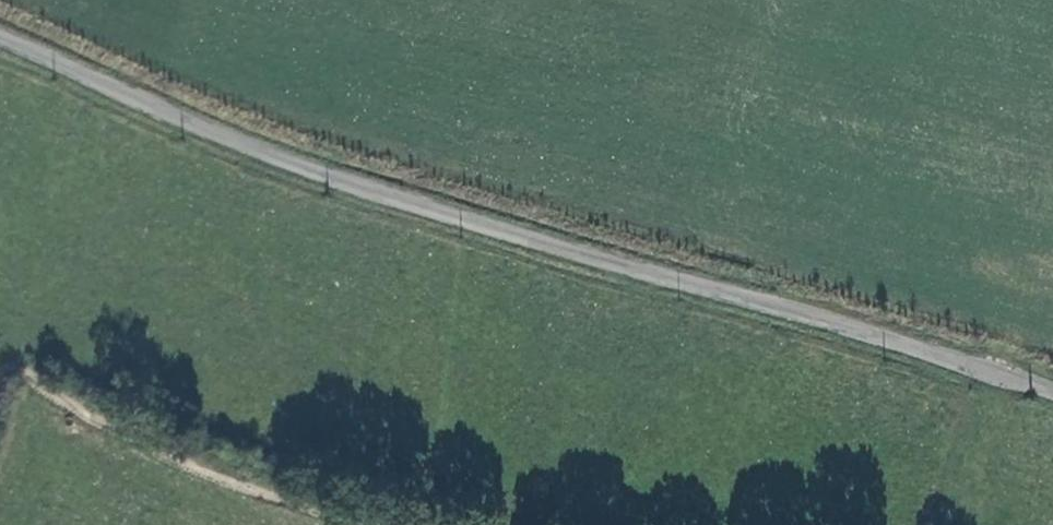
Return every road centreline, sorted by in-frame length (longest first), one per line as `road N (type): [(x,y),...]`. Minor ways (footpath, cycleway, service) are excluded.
road 1 (unclassified): [(1052,394),(362,190),(0,43)]
road 2 (track): [(0,382),(3,373),(77,420),(354,524)]
road 3 (track): [(970,524),(993,371)]

